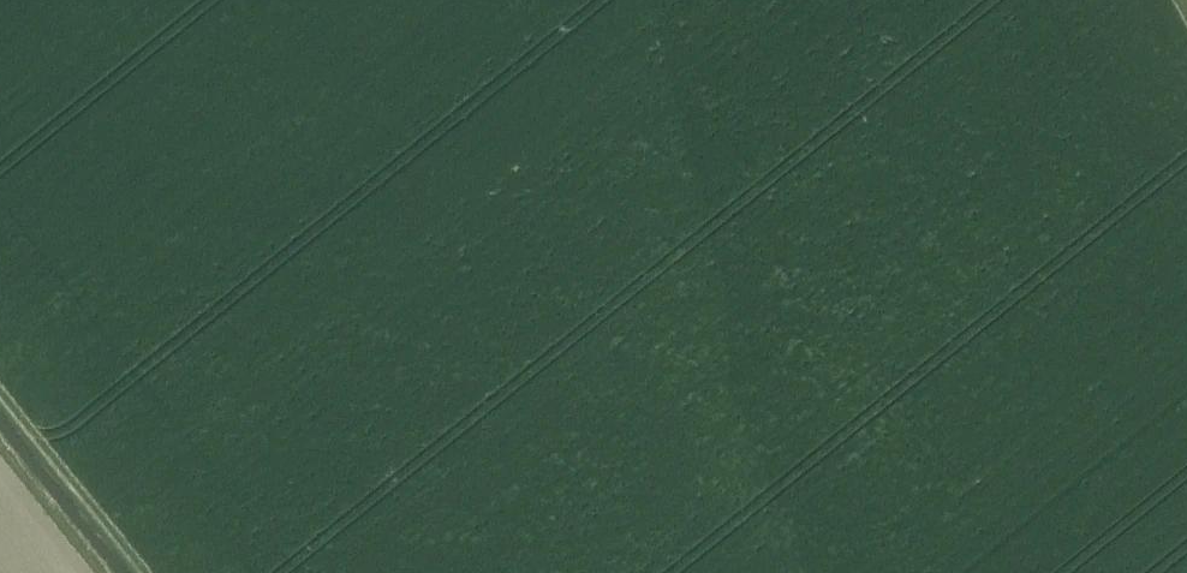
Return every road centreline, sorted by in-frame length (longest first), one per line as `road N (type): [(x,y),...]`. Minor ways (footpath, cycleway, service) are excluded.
road 1 (track): [(0,388),(149,572)]

